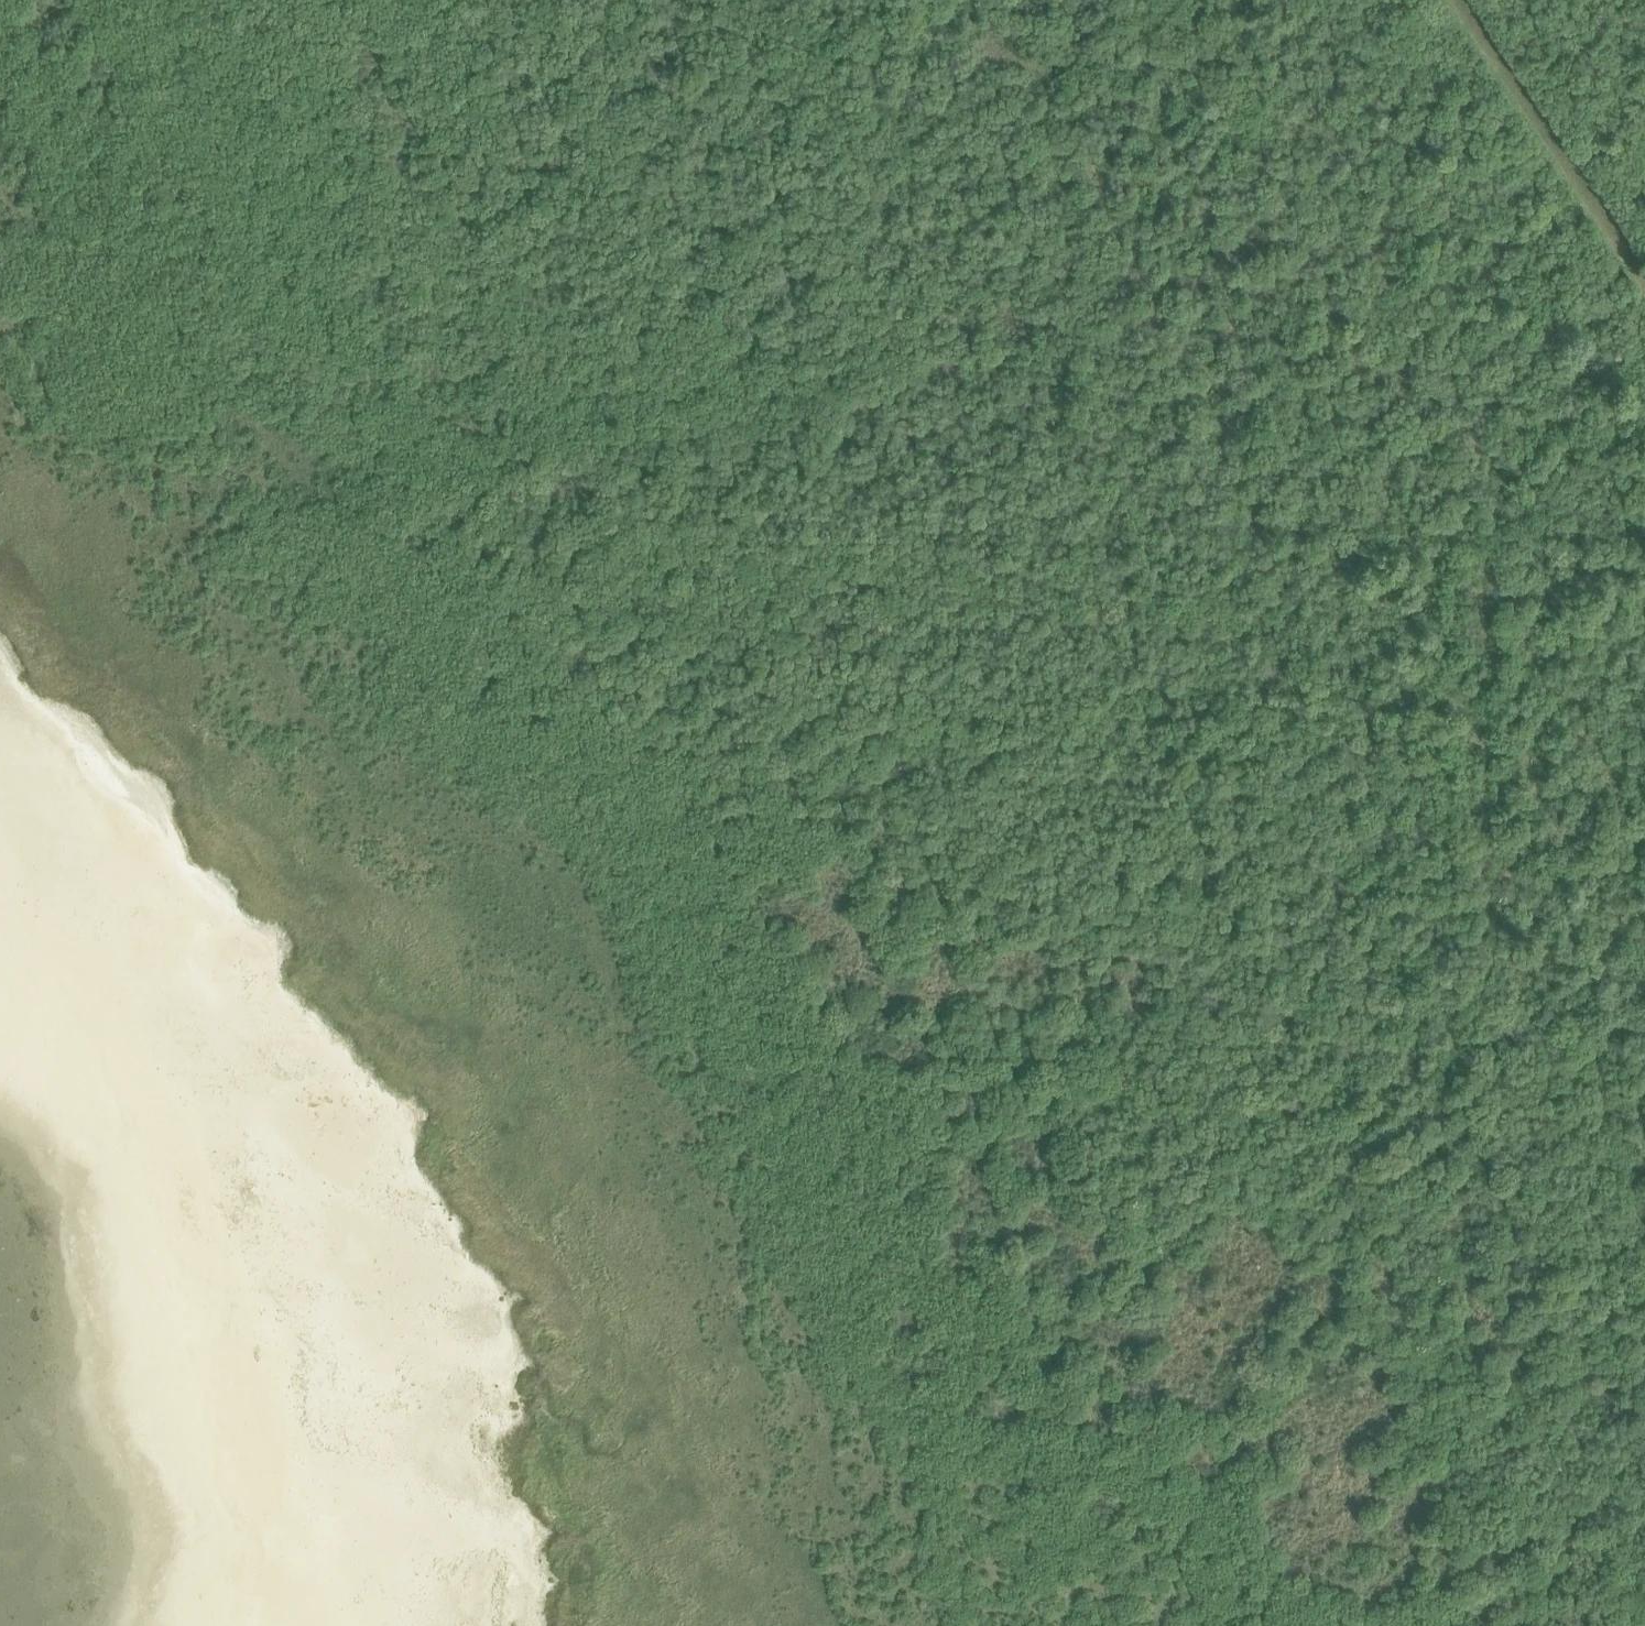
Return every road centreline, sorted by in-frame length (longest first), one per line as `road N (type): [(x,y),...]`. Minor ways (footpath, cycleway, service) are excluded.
road 1 (track): [(1644,281),(1458,0)]

